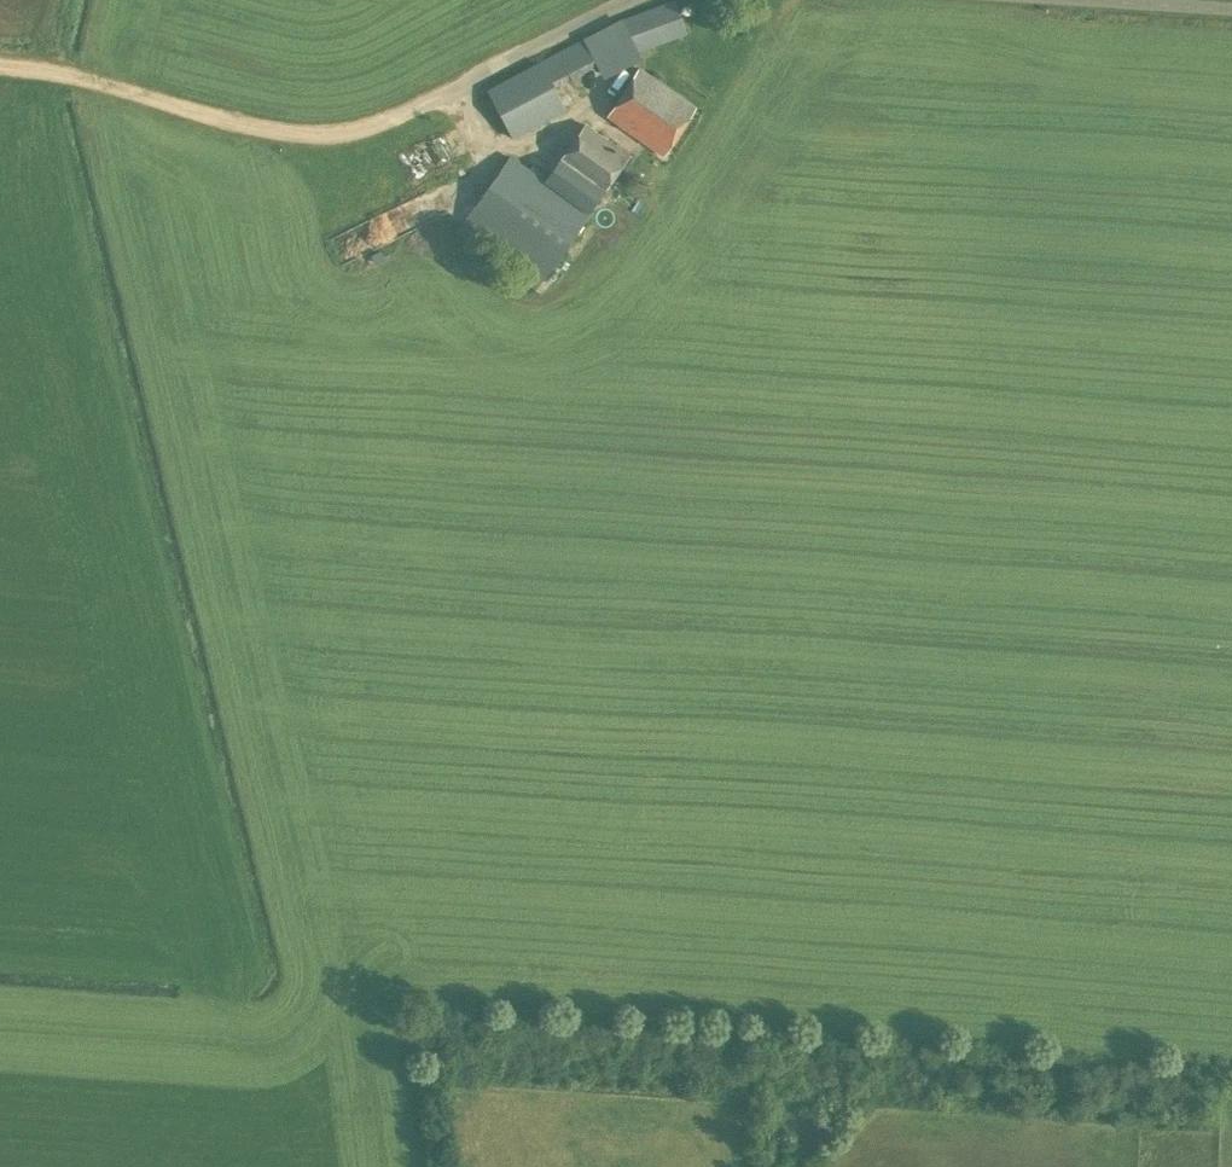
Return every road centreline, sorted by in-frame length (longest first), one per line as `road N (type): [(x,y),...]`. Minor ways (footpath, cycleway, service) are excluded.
road 1 (track): [(613,0),(317,123),(0,52)]

